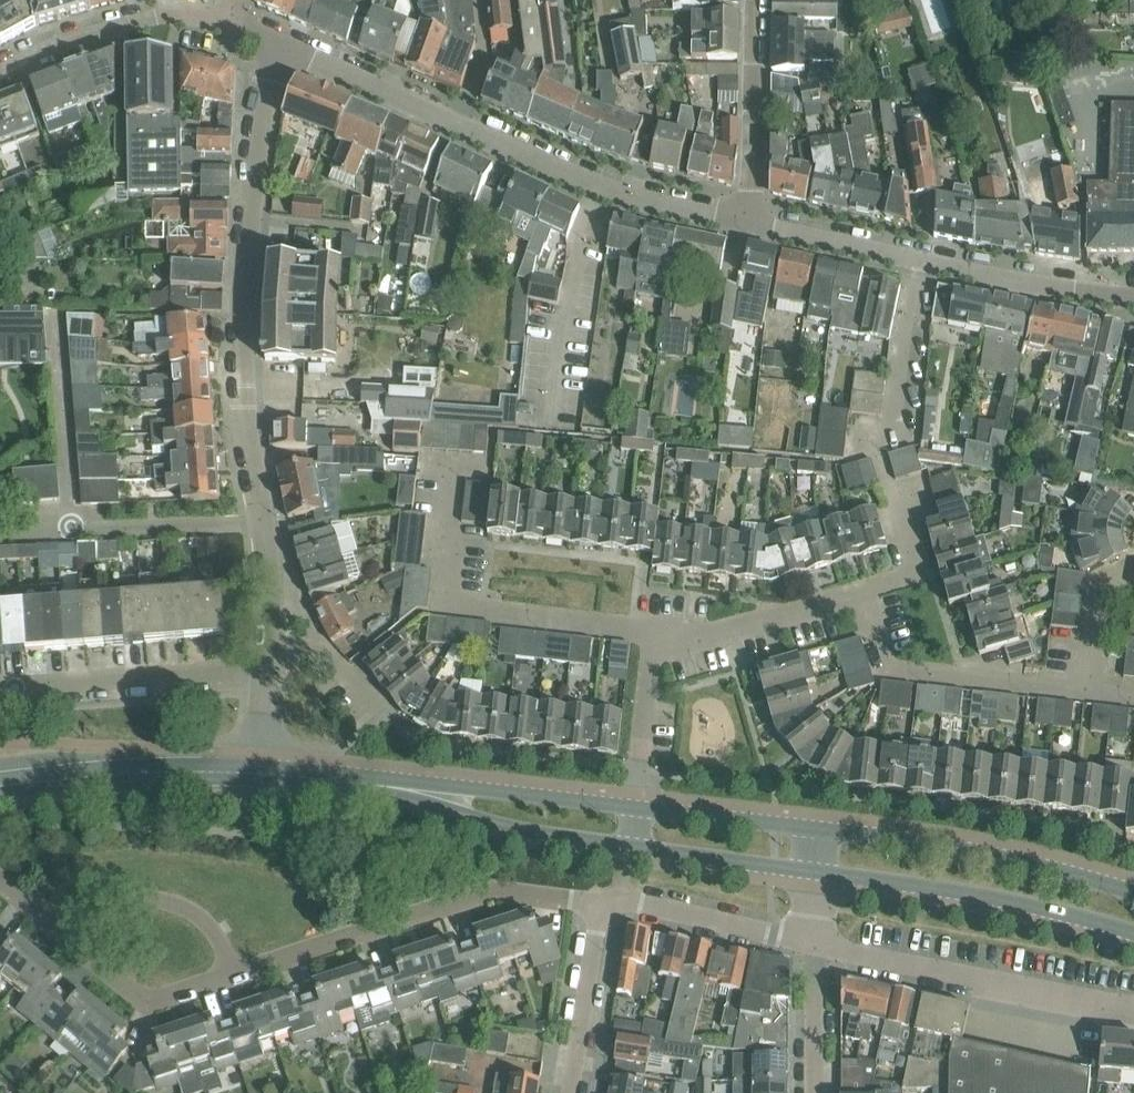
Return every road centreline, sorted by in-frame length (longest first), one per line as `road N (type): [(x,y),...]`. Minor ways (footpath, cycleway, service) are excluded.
road 1 (residential): [(260,522),(243,409),(243,318),(259,136),(277,43)]
road 2 (residential): [(862,592),(916,574),(880,454),(894,417),(917,259)]
road 3 (residential): [(457,458),(442,604),(653,635)]
road 4 (residential): [(592,886),(547,886),(255,969)]
road 5 (residential): [(1133,691),(883,669),(862,592)]
road 6 (tertiary): [(814,869),(942,887),(1133,933)]
road 7 (tertiary): [(1133,895),(995,859),(815,828)]
road 8 (residential): [(1133,1002),(815,943)]
road 9 (residential): [(454,123),(611,189),(750,219)]
road 10 (residential): [(265,669),(0,690)]
road 11 (residential): [(0,533),(260,522)]
road 12 (tertiary): [(0,781),(105,771),(257,774)]
road 13 (residential): [(0,71),(46,47),(172,12),(231,15)]
road 14 (residential): [(815,943),(592,886)]
road 15 (residential): [(755,0),(750,219)]
road 16 (residential): [(917,259),(1133,295)]
road 17 (residential): [(255,969),(202,915),(163,901),(120,907),(79,947)]
road 18 (tertiary): [(426,792),(487,821),(634,844)]
road 19 (residential): [(653,635),(701,636),(862,592)]
road 20 (tertiary): [(637,809),(426,792)]
road 21 (residential): [(565,1092),(585,1004),(592,886)]
road 22 (residential): [(255,969),(163,1000),(124,992),(79,947)]
road 23 (residential): [(277,43),(454,123)]
road 24 (tertiary): [(634,844),(814,869)]
road 25 (tertiary): [(815,828),(637,809)]
road 26 (residential): [(637,809),(653,635)]
road 27 (residential): [(750,219),(917,259)]
road 28 (tertiary): [(257,774),(426,792)]
road 29 (residential): [(815,1092),(815,943)]
road 30 (residential): [(265,669),(260,522)]
road 31 (residential): [(382,712),(335,657),(265,669)]
road 32 (residential): [(454,123),(485,51),(478,0)]

